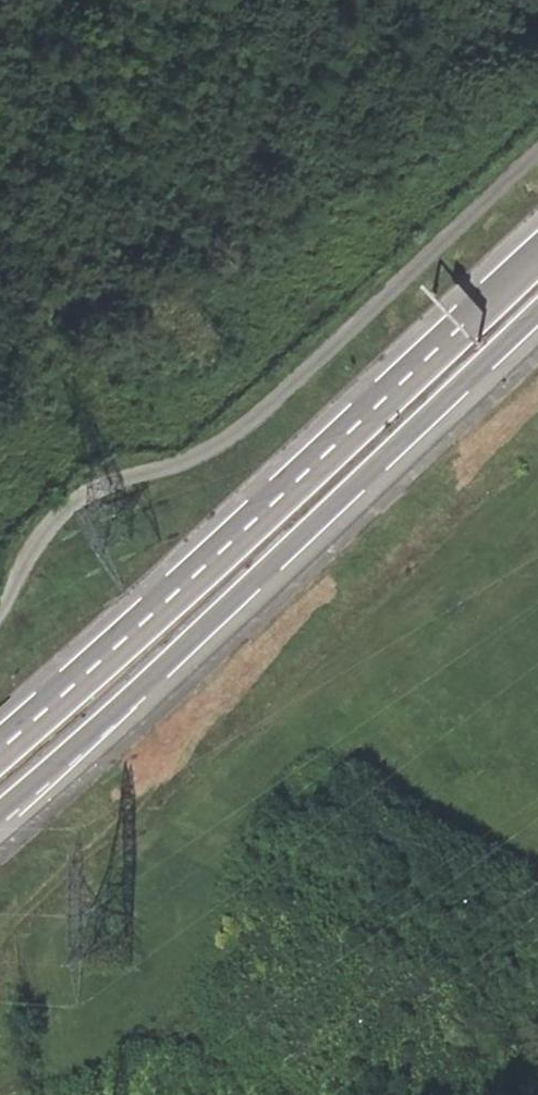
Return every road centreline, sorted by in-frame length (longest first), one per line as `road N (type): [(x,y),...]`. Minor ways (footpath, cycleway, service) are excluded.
road 1 (trunk): [(0,820),(408,444),(537,296)]
road 2 (trunk): [(537,272),(0,754)]

